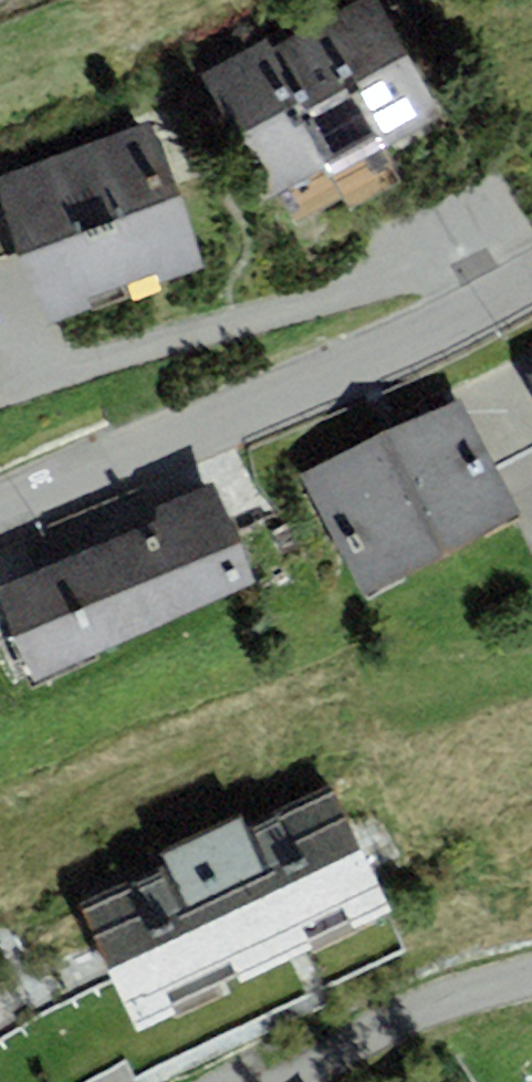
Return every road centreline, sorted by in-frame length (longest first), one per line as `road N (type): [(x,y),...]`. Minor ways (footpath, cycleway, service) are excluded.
road 1 (residential): [(531,275),(360,363),(0,508)]
road 2 (residential): [(531,979),(432,1006),(285,1081)]

